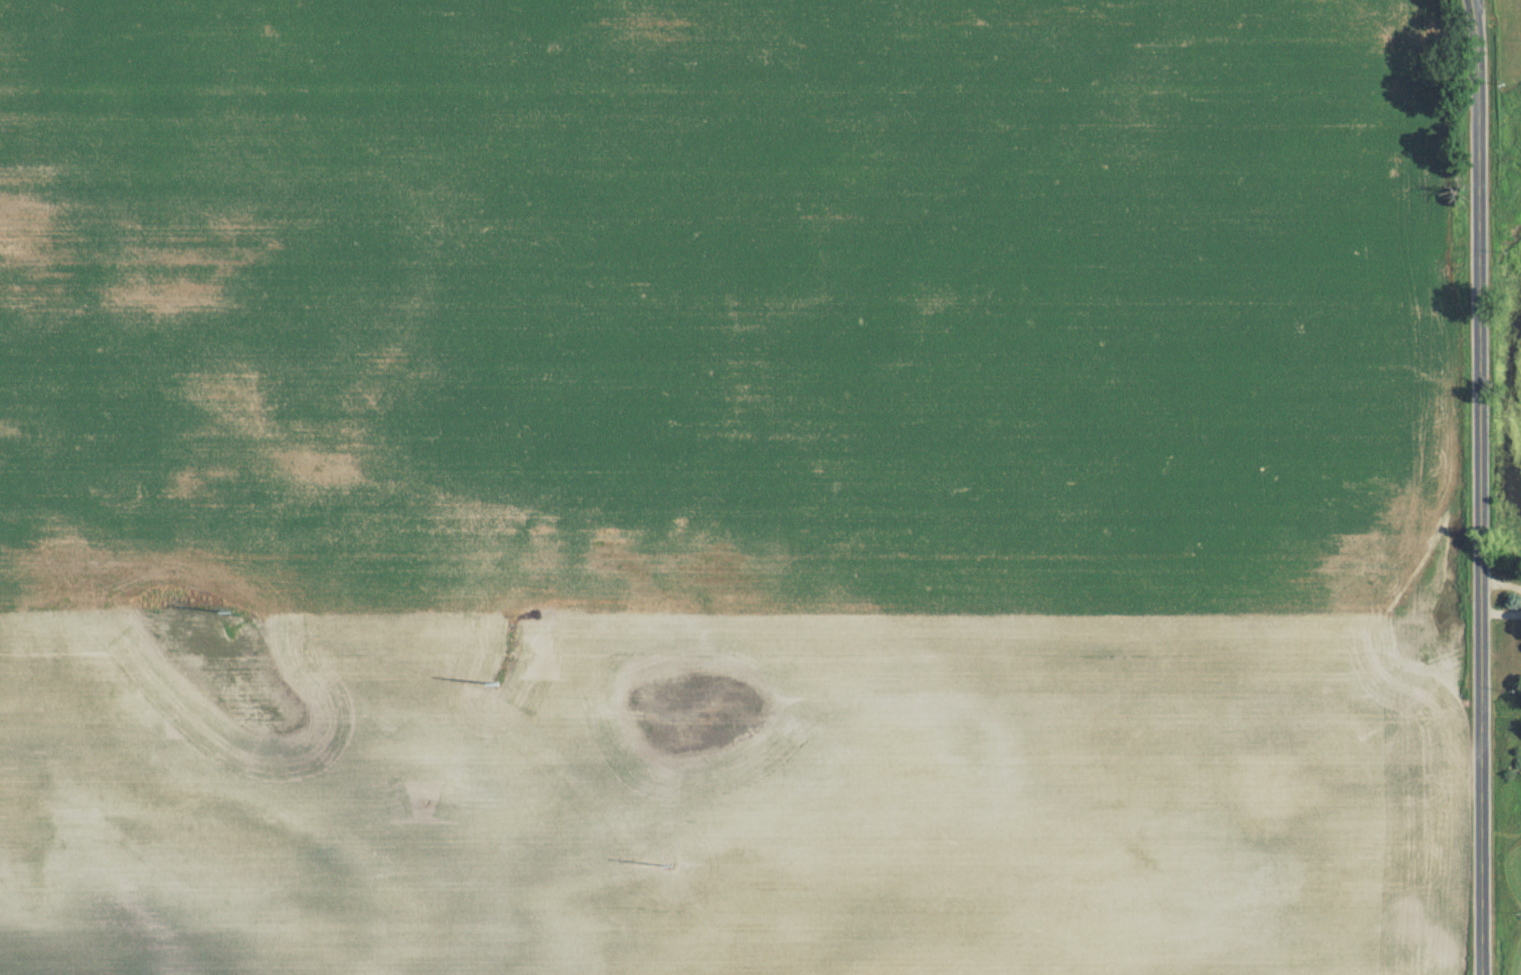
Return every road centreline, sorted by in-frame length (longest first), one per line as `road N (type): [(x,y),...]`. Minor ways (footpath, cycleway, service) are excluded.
road 1 (residential): [(1480,974),(1475,0)]

